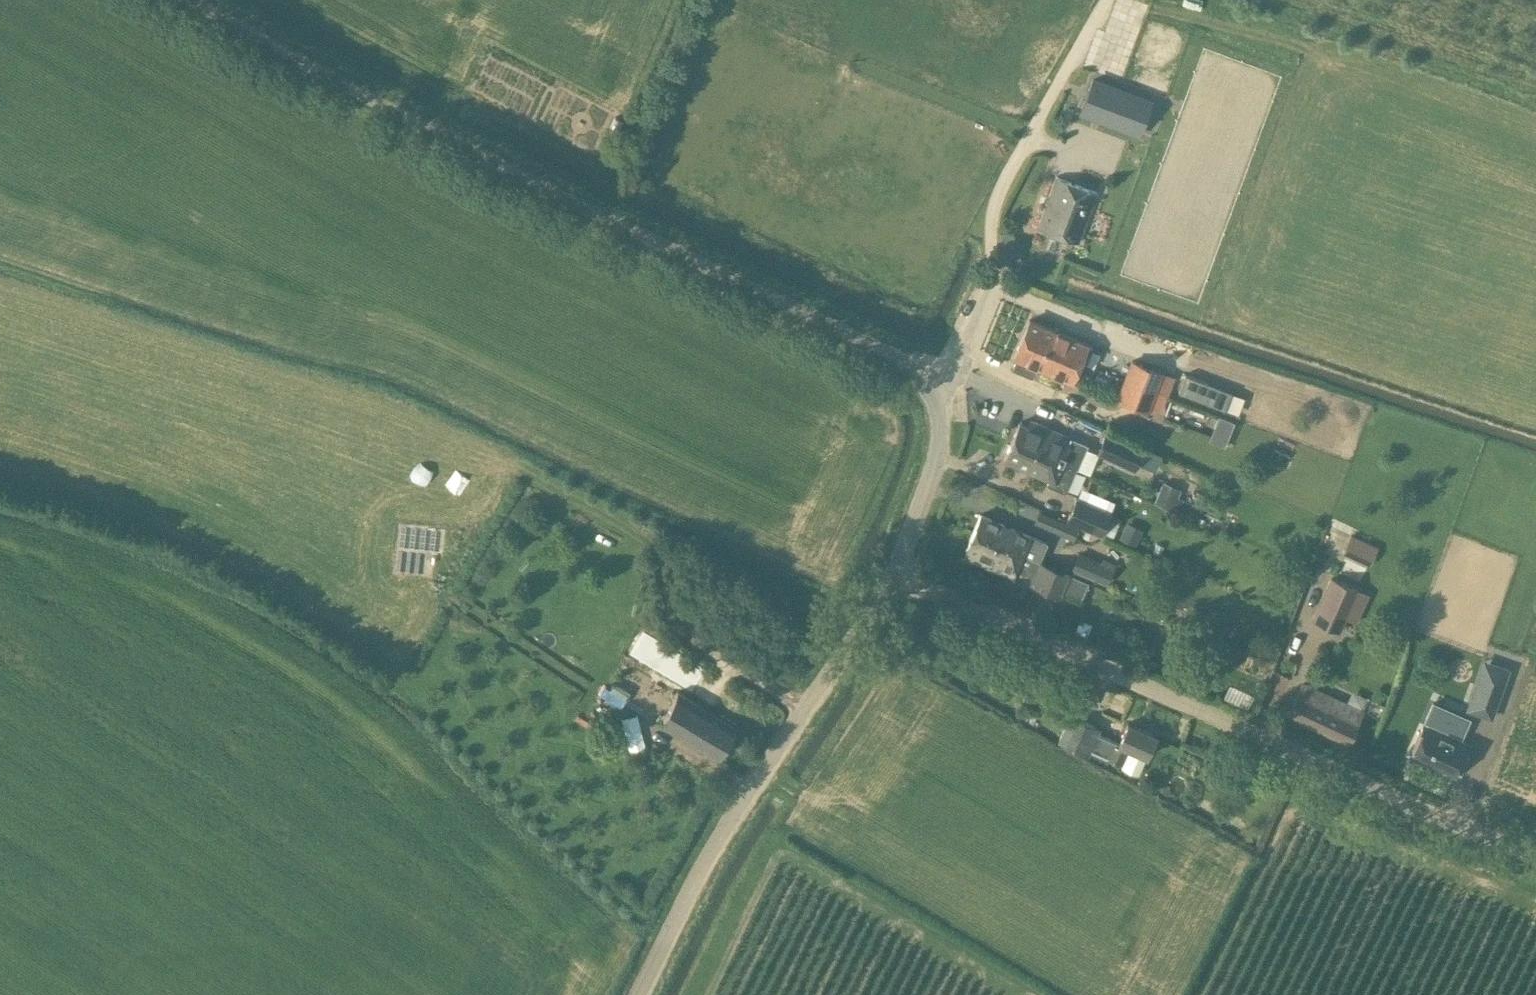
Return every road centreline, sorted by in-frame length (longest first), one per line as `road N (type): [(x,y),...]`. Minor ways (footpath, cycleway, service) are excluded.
road 1 (unclassified): [(888,576),(934,469),(939,397),(913,370),(294,62),(189,0)]
road 2 (unclassified): [(1535,870),(1195,725),(888,576)]
road 3 (unclassified): [(641,994),(722,833),(888,576)]
road 4 (track): [(939,397),(997,274),(993,203),(1106,0)]

